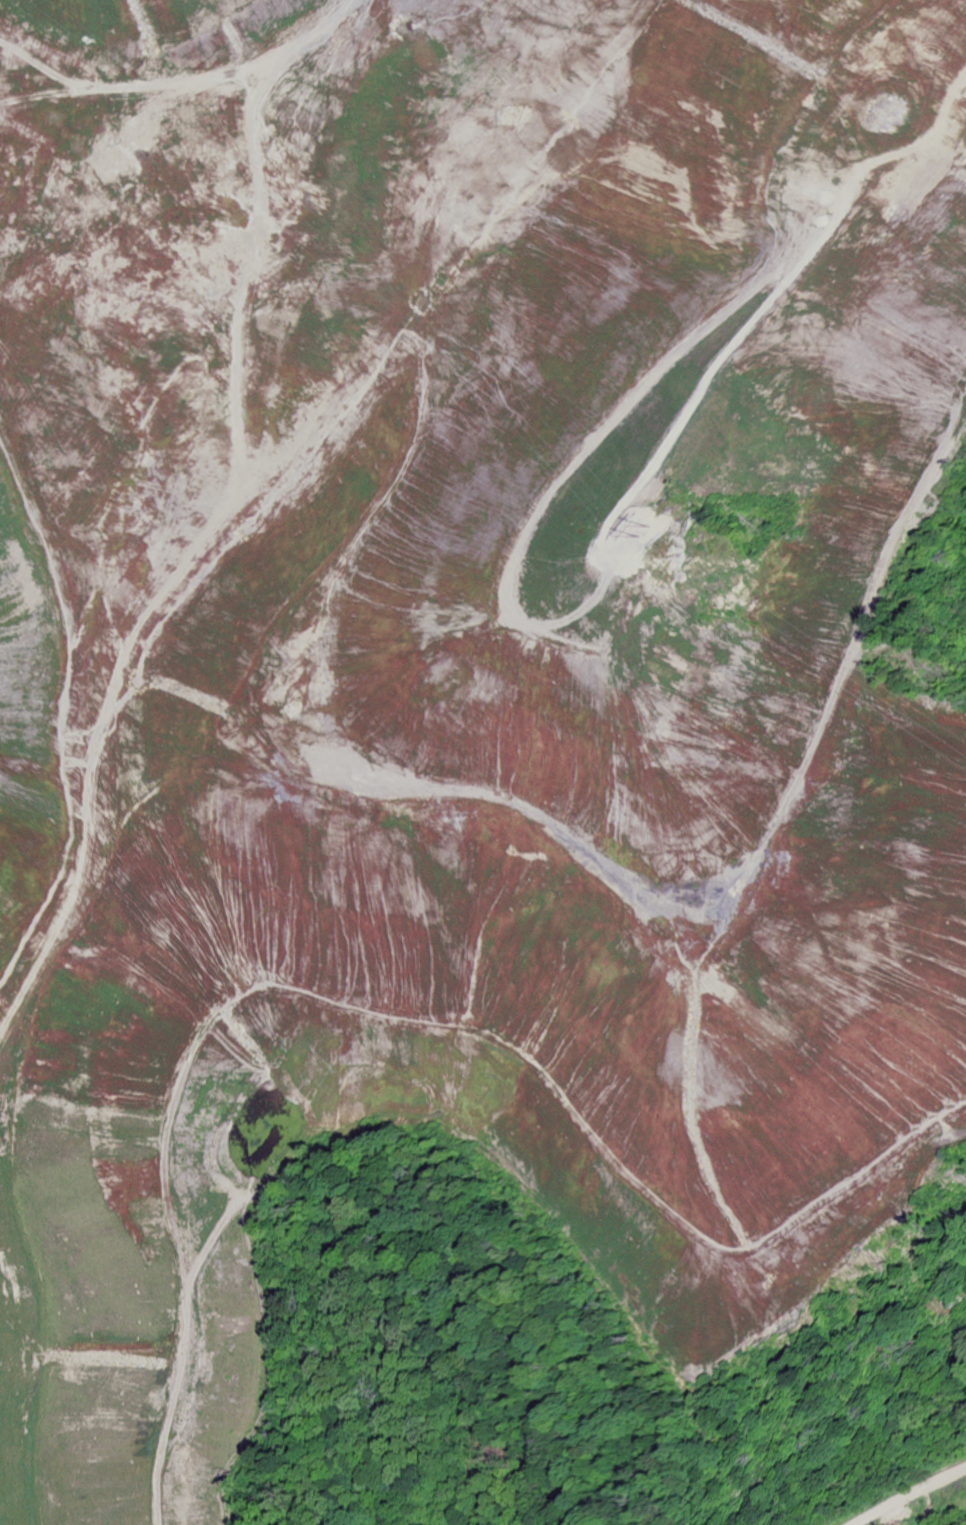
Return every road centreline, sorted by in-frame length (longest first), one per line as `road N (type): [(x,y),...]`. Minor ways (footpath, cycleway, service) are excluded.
road 1 (residential): [(965,1465),(858,1524)]

